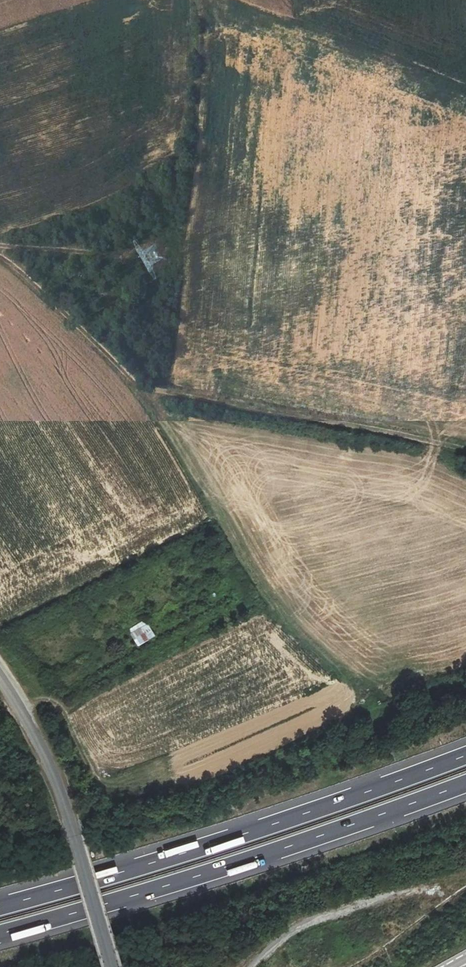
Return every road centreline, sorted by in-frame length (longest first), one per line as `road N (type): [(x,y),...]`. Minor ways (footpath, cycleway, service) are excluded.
road 1 (track): [(465,451),(144,388),(0,253)]
road 2 (motorway): [(465,755),(226,839),(0,907)]
road 3 (motorway): [(0,935),(227,868),(465,784)]
road 4 (unclassified): [(111,966),(53,775),(0,677)]
road 5 (track): [(255,966),(297,925),(430,886),(443,895)]
road 6 (track): [(0,245),(139,255)]

